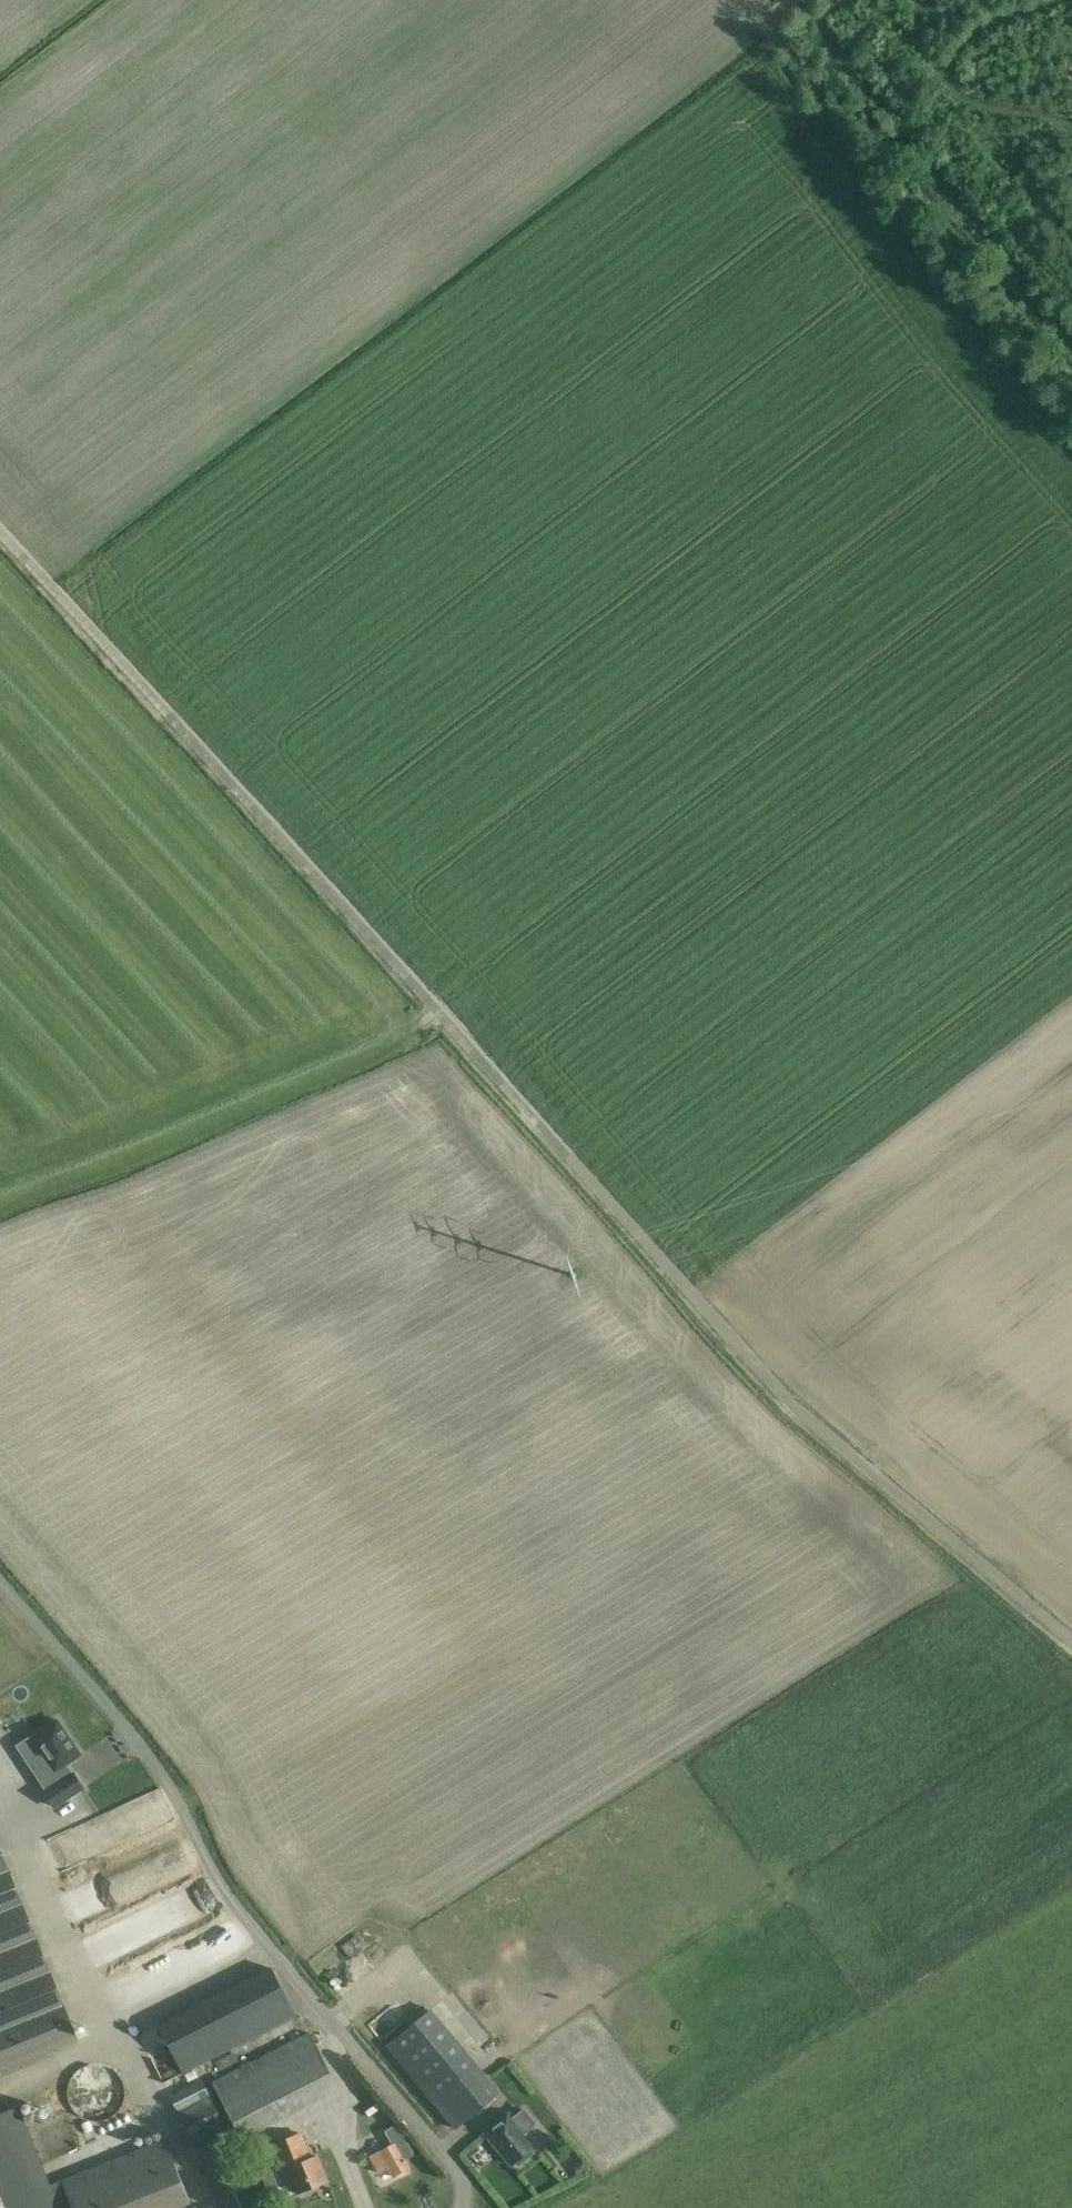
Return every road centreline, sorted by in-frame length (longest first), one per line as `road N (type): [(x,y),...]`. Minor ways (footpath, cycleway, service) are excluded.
road 1 (track): [(1071,1642),(816,1427),(0,534)]

